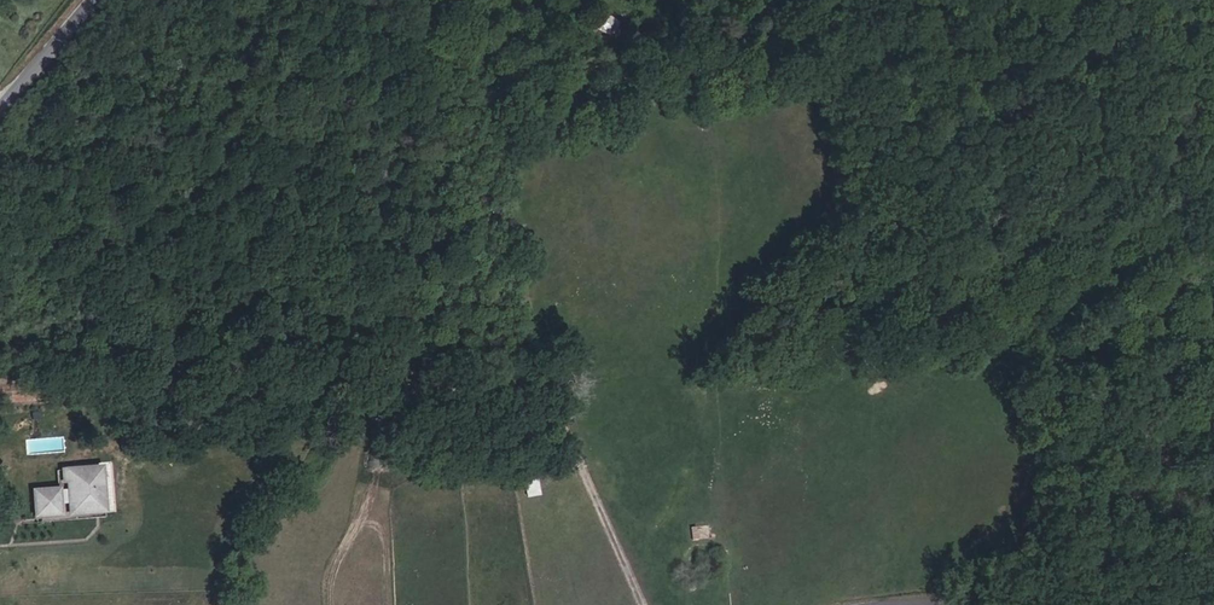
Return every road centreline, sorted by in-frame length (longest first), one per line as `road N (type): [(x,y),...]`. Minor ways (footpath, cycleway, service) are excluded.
road 1 (unclassified): [(93,0),(0,108)]

